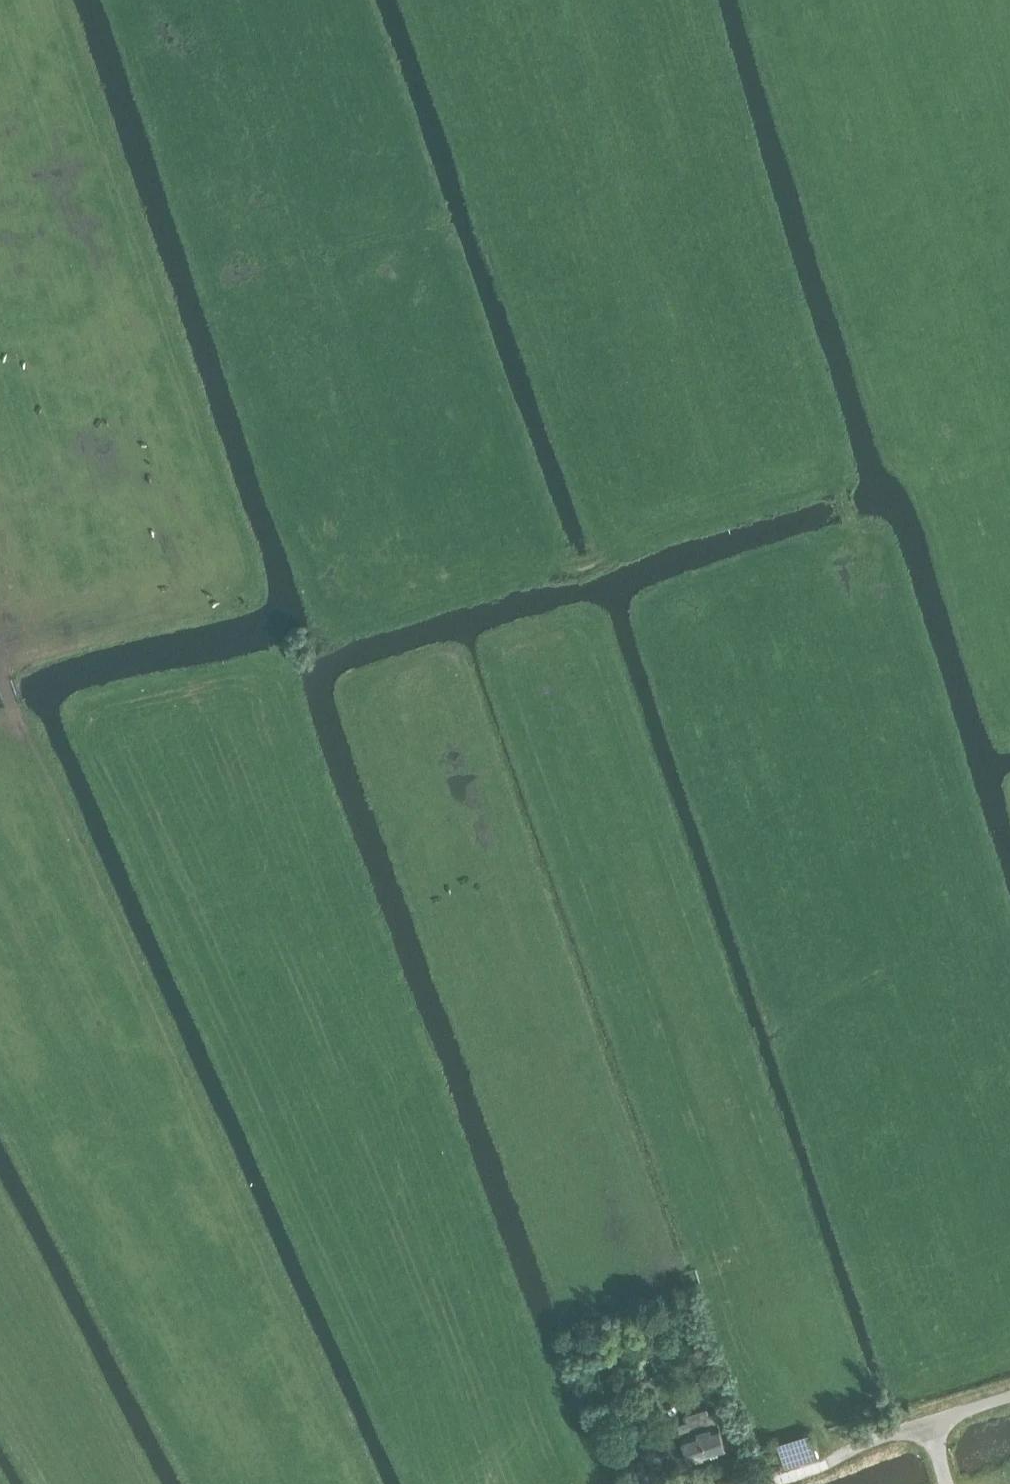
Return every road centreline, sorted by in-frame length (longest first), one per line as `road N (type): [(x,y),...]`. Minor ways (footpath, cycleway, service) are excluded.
road 1 (unclassified): [(1009,1401),(762,1483)]

